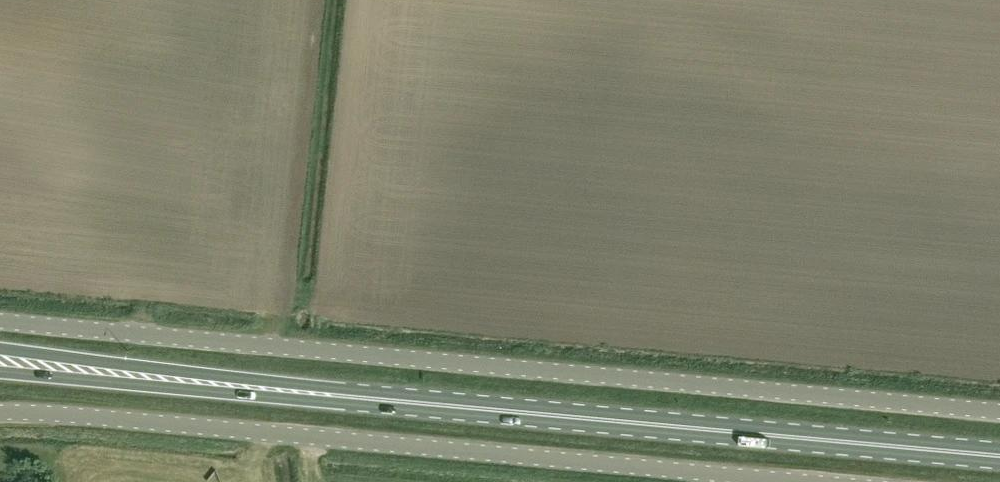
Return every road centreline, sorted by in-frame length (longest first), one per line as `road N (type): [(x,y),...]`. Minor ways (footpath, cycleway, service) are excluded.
road 1 (primary): [(999,455),(0,360)]
road 2 (unclassified): [(999,413),(0,323)]
road 3 (unclassified): [(831,481),(0,412)]

